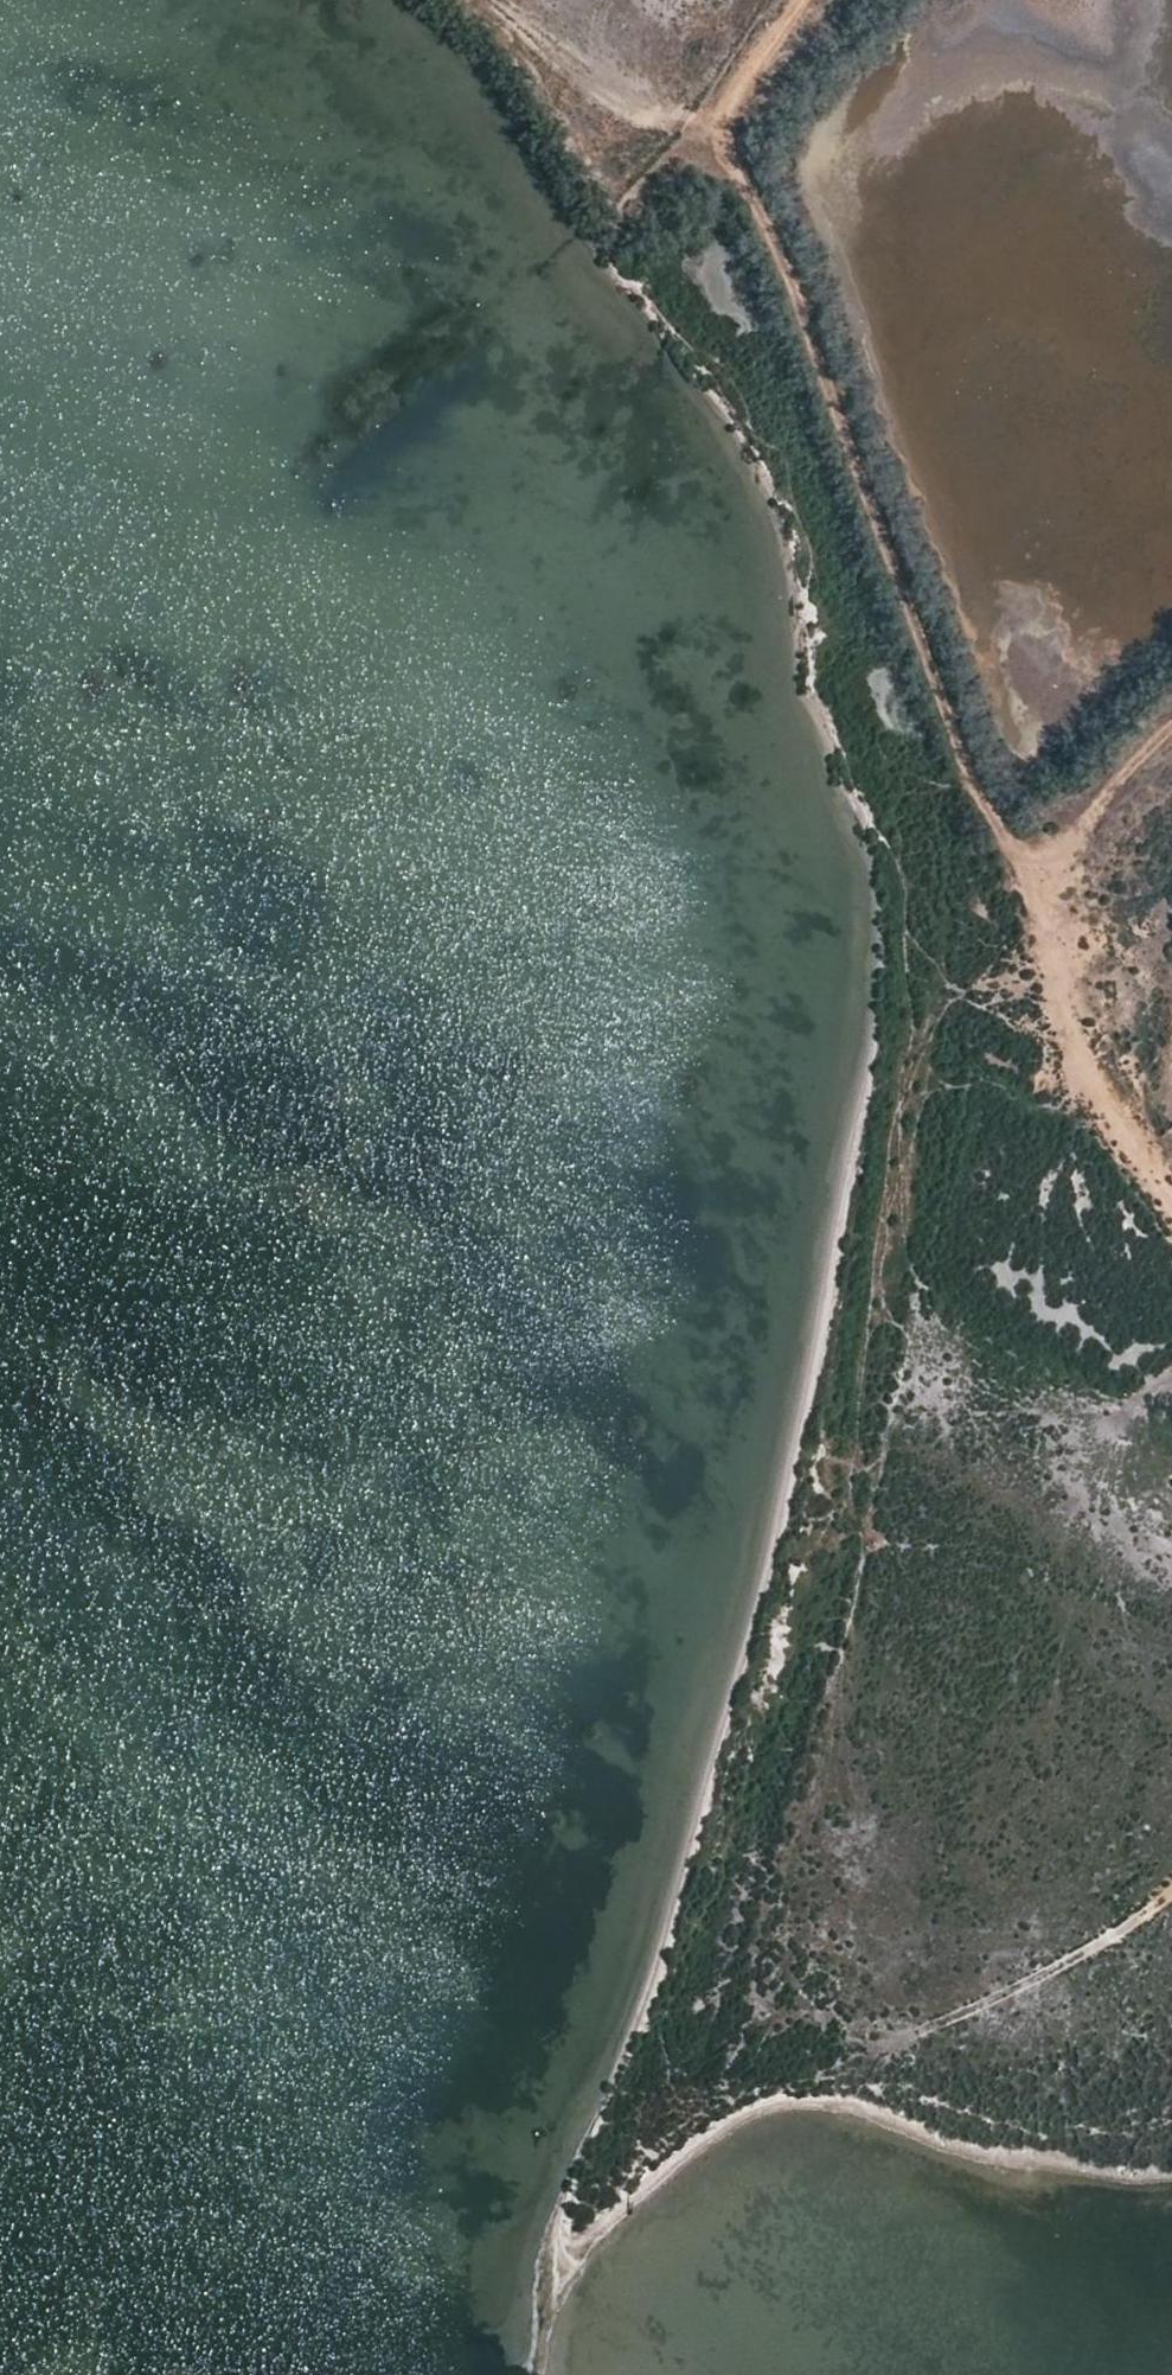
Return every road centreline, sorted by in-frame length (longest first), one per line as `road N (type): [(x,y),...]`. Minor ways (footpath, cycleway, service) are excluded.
road 1 (track): [(1171,1206),(1115,1129),(1077,1054),(1031,882),(970,770),(794,289),(724,133),(734,92),(799,0)]
road 2 (track): [(635,2170),(666,2140),(725,2110),(801,2084),(1123,1927),(1171,1885)]
road 3 (track): [(1171,724),(1023,864)]

